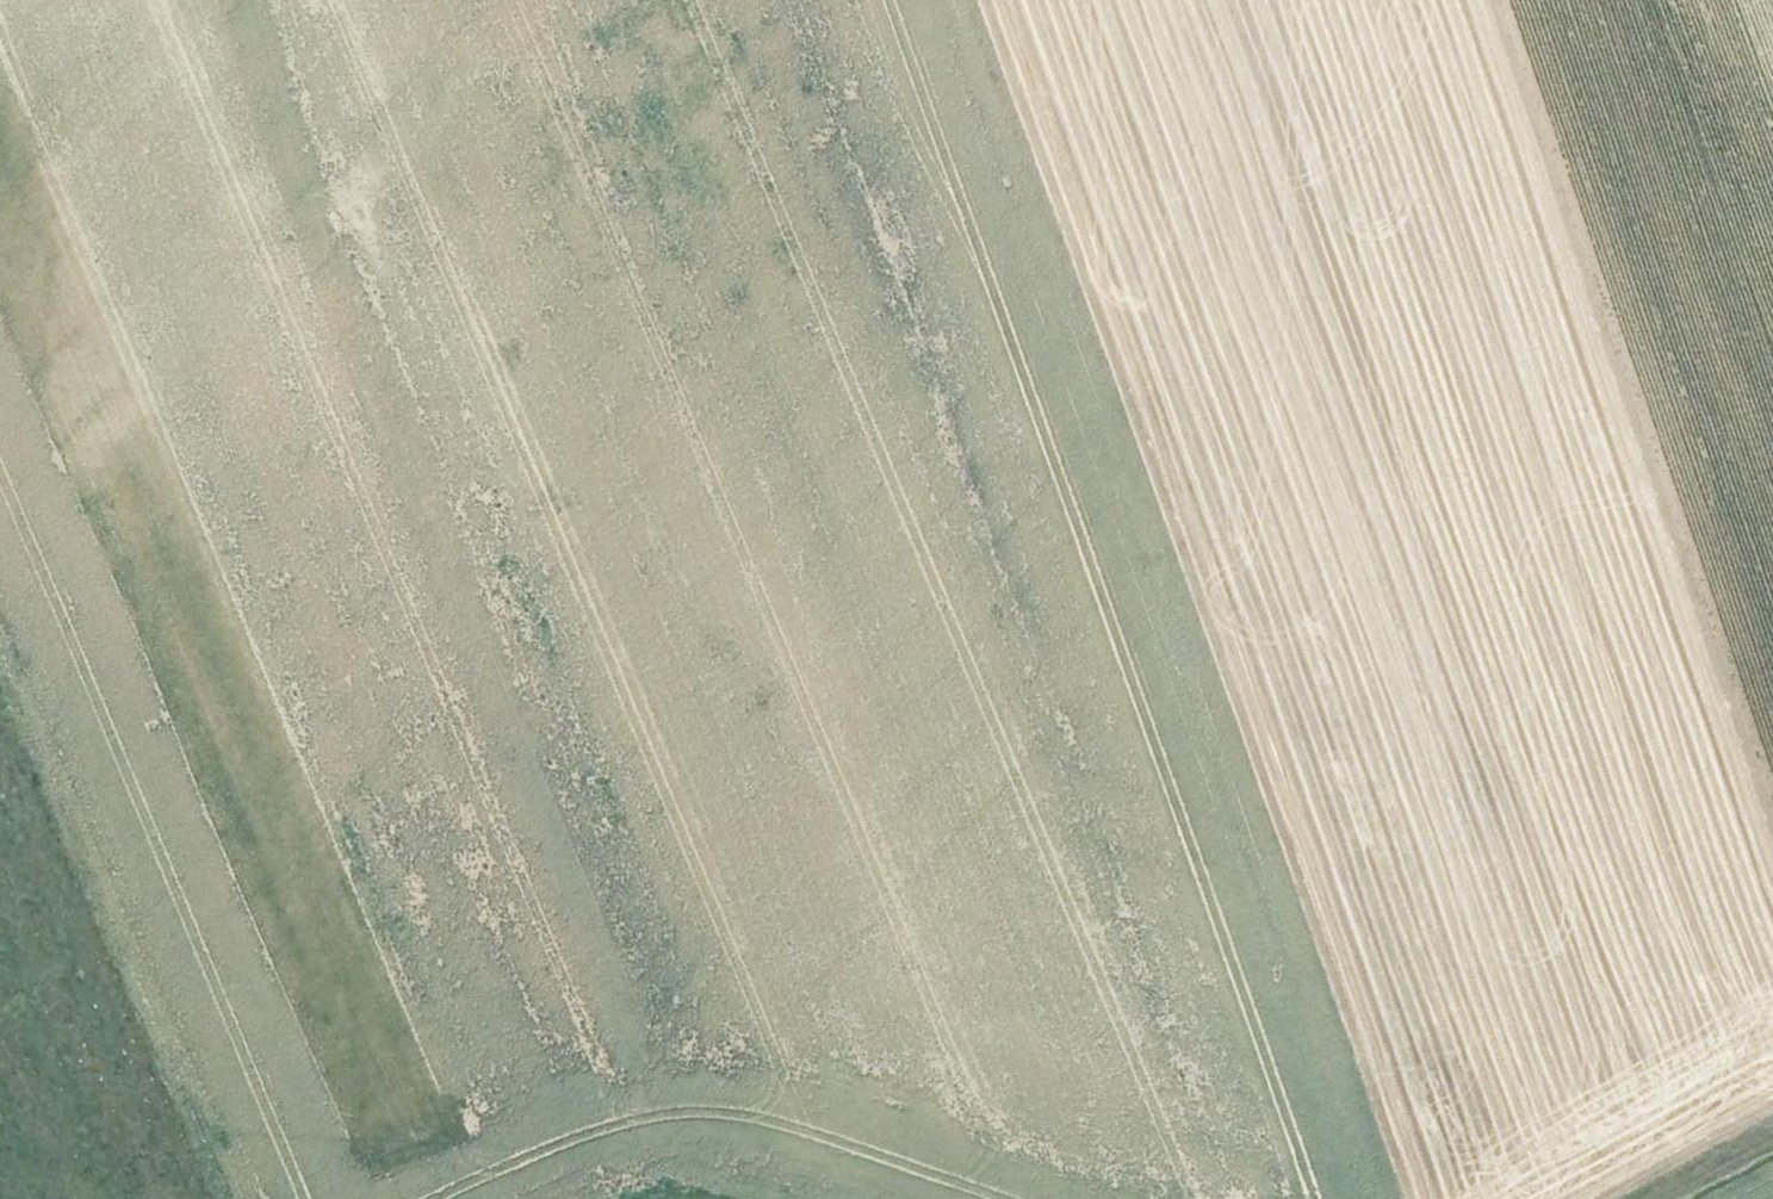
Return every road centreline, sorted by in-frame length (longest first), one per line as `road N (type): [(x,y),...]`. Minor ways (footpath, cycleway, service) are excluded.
road 1 (track): [(1772,1134),(1648,1198)]

